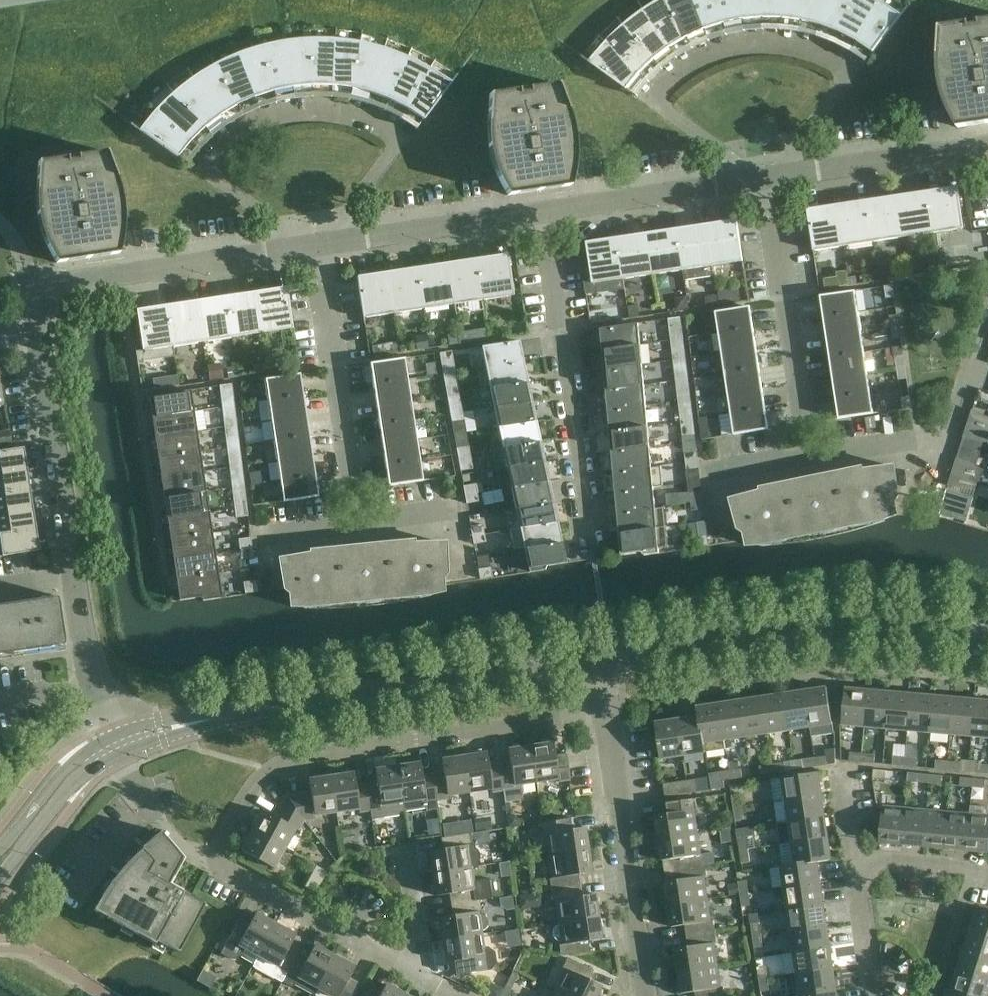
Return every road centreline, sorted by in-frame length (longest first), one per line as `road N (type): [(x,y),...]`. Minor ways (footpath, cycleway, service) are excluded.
road 1 (residential): [(422,972),(213,859),(258,780),(286,762),(607,717)]
road 2 (tertiary): [(125,739),(195,719),(599,659)]
road 3 (residential): [(742,181),(732,157),(658,104),(665,81),(741,45),(772,41),(838,58),(843,80),(768,178)]
road 4 (residential): [(319,245),(394,149),(386,129),(329,110),(235,133),(210,165),(300,247)]
road 5 (tertiary): [(599,659),(865,623),(987,633)]
road 6 (residential): [(589,537),(540,213)]
road 7 (residential): [(37,321),(38,297),(50,288),(300,247)]
road 8 (residential): [(358,525),(319,245)]
road 9 (residential): [(768,178),(808,456)]
road 10 (residential): [(646,995),(607,717)]
road 11 (residential): [(73,579),(37,321)]
road 12 (residential): [(319,245),(540,213)]
road 13 (residential): [(768,178),(987,147)]
road 14 (residential): [(540,213),(742,181)]
road 15 (residential): [(125,739),(94,686),(73,579)]
road 16 (tertiary): [(0,879),(105,748)]
road 17 (residential): [(358,525),(452,509),(460,564)]
road 18 (tertiary): [(105,748),(64,768),(0,848)]
road 19 (residential): [(808,456),(948,434)]
road 20 (residential): [(267,581),(262,538),(358,525)]
road 21 (residential): [(875,995),(854,858)]
road 22 (residential): [(854,858),(987,870)]
road 23 (residential): [(721,505),(719,468),(808,456)]
road 24 (residential): [(948,434),(987,316)]

